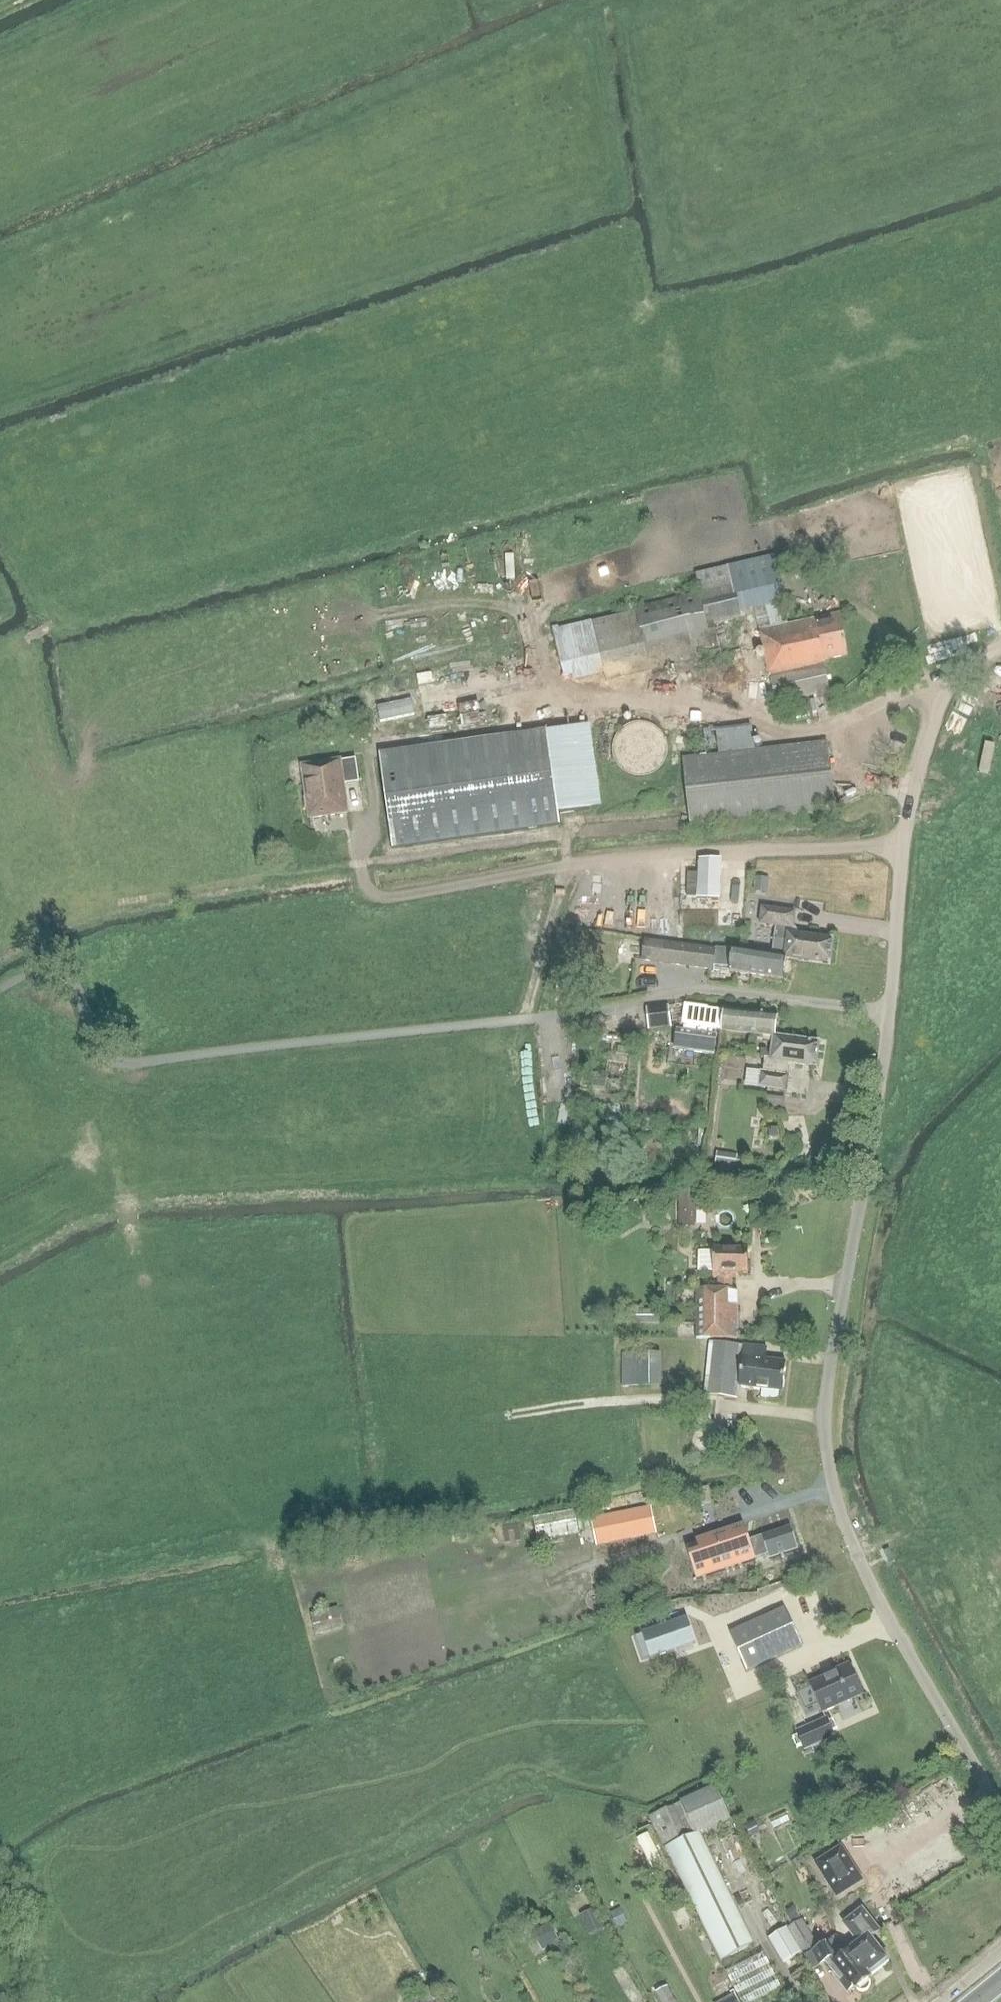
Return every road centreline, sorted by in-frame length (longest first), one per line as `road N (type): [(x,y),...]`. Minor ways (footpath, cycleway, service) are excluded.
road 1 (unclassified): [(888,1012),(692,991),(591,1012),(129,1064),(97,1045),(67,975),(39,970),(0,990)]
road 2 (unclassified): [(1000,1807),(865,1572),(835,1495),(825,1434),(888,1012)]
road 3 (unclassified): [(888,1012),(907,820),(932,726),(959,673),(1000,646)]

